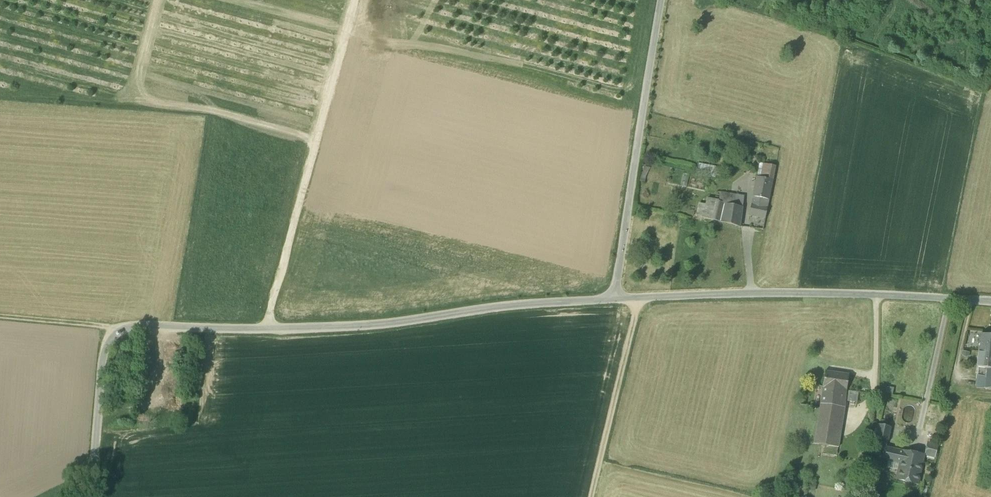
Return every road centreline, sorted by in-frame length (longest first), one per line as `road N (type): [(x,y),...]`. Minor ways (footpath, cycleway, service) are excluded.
road 1 (residential): [(85,496),(104,347),(121,327),(375,326),(614,299)]
road 2 (residential): [(614,299),(798,292),(990,302)]
road 3 (track): [(265,328),(352,0)]
road 4 (unclassified): [(661,0),(614,299)]
road 5 (track): [(640,298),(592,496)]
road 6 (track): [(121,327),(0,317)]

